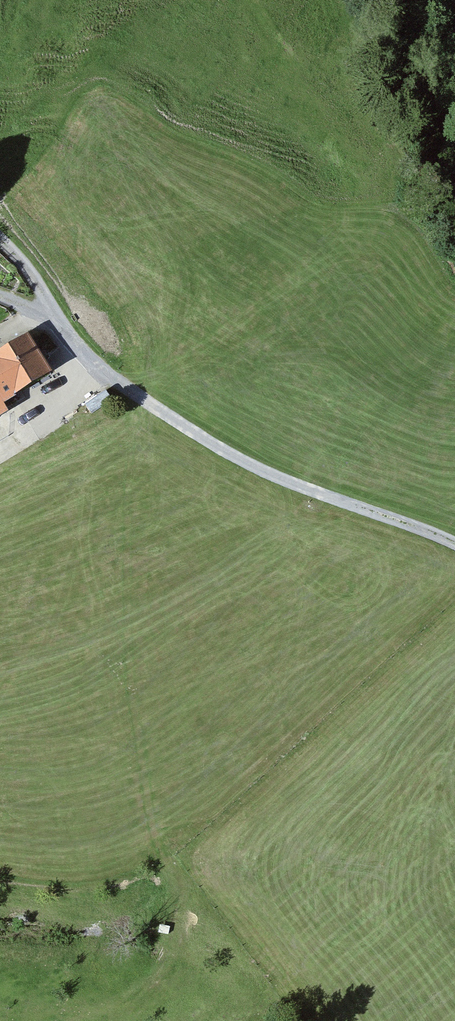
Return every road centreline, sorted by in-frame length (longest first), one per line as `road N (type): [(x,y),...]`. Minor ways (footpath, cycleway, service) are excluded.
road 1 (track): [(150,405),(145,787),(151,827),(182,893),(182,929),(175,961),(155,984),(99,1020)]
road 2 (track): [(0,238),(93,364),(150,405),(300,488),(454,544)]
road 3 (track): [(93,364),(66,401),(0,440)]

